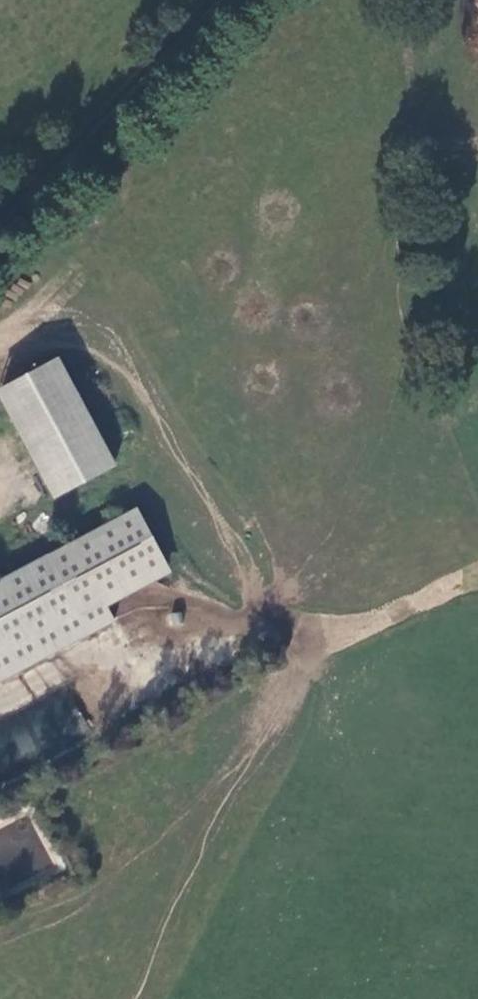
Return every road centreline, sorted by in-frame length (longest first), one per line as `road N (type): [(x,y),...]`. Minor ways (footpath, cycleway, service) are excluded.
road 1 (track): [(0,211),(224,0)]

